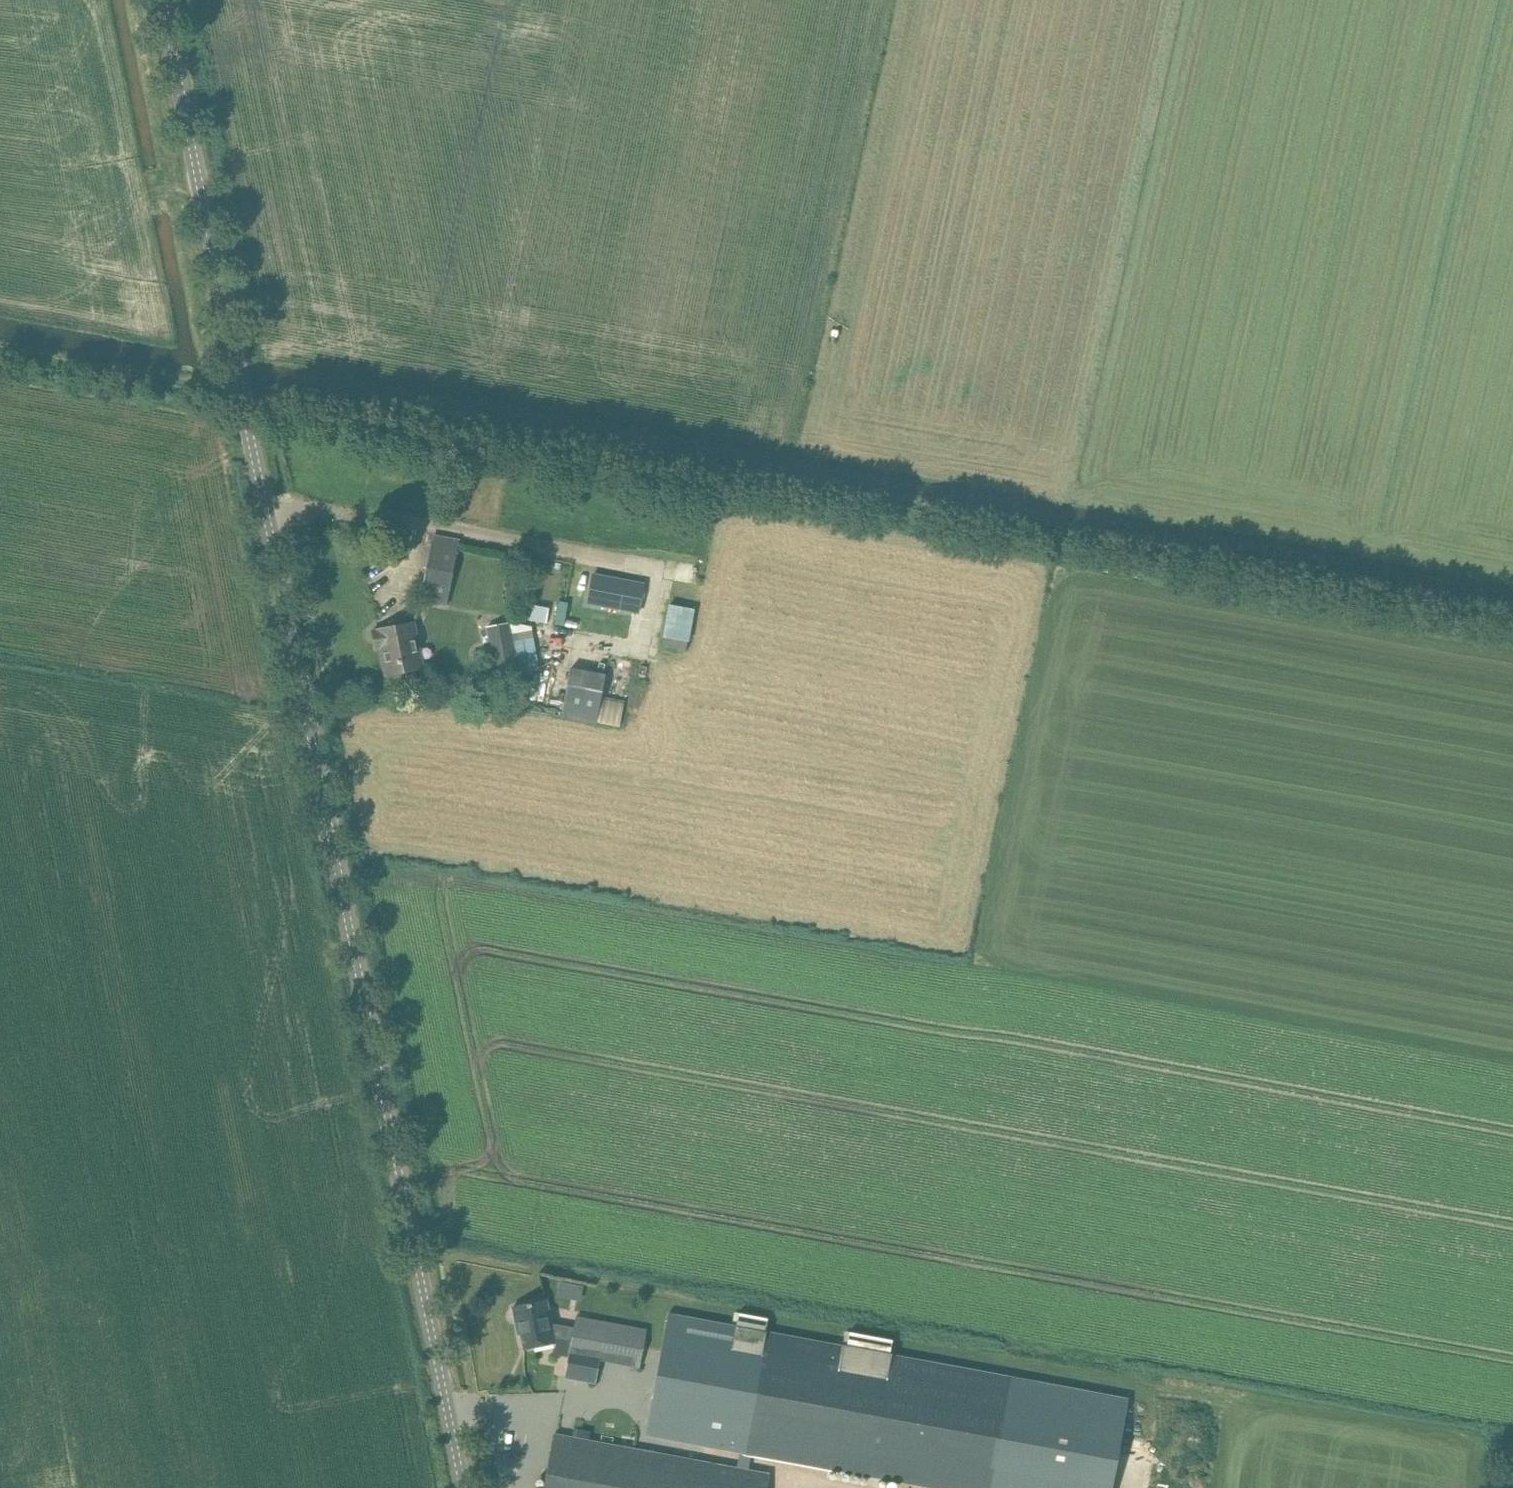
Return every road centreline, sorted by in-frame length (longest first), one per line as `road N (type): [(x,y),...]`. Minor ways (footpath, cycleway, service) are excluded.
road 1 (unclassified): [(469,1487),(167,0)]

